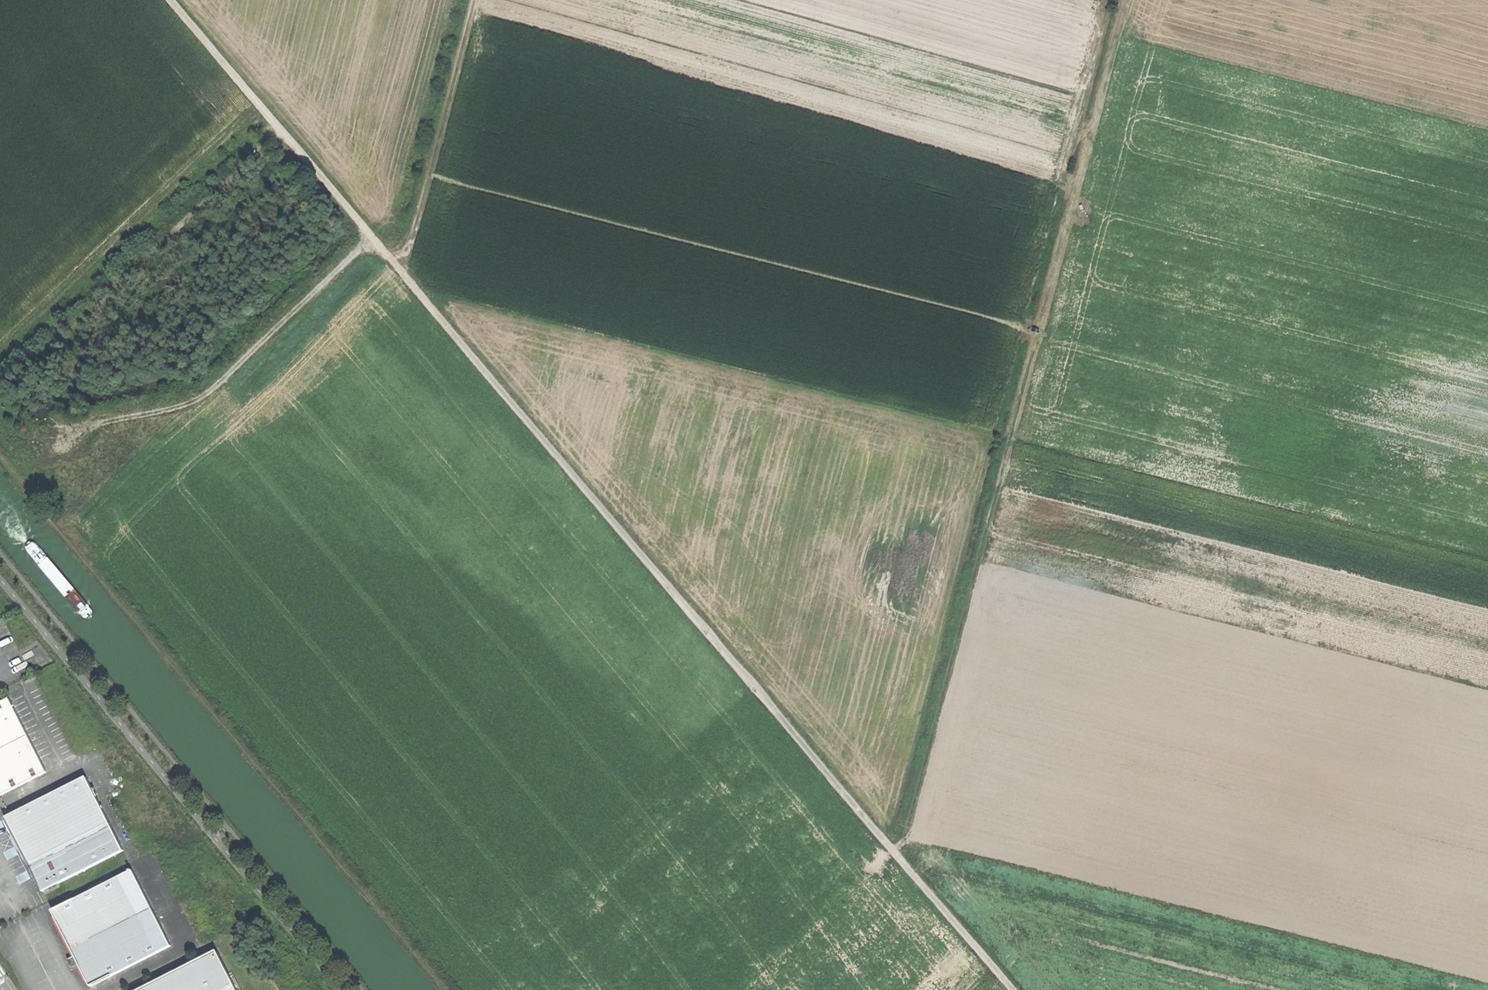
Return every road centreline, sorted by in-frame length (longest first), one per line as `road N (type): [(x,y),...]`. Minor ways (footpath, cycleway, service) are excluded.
road 1 (track): [(1018,989),(183,0)]
road 2 (track): [(902,852),(1123,0)]
road 3 (track): [(442,989),(0,446)]
road 4 (track): [(479,0),(423,217),(402,259)]

